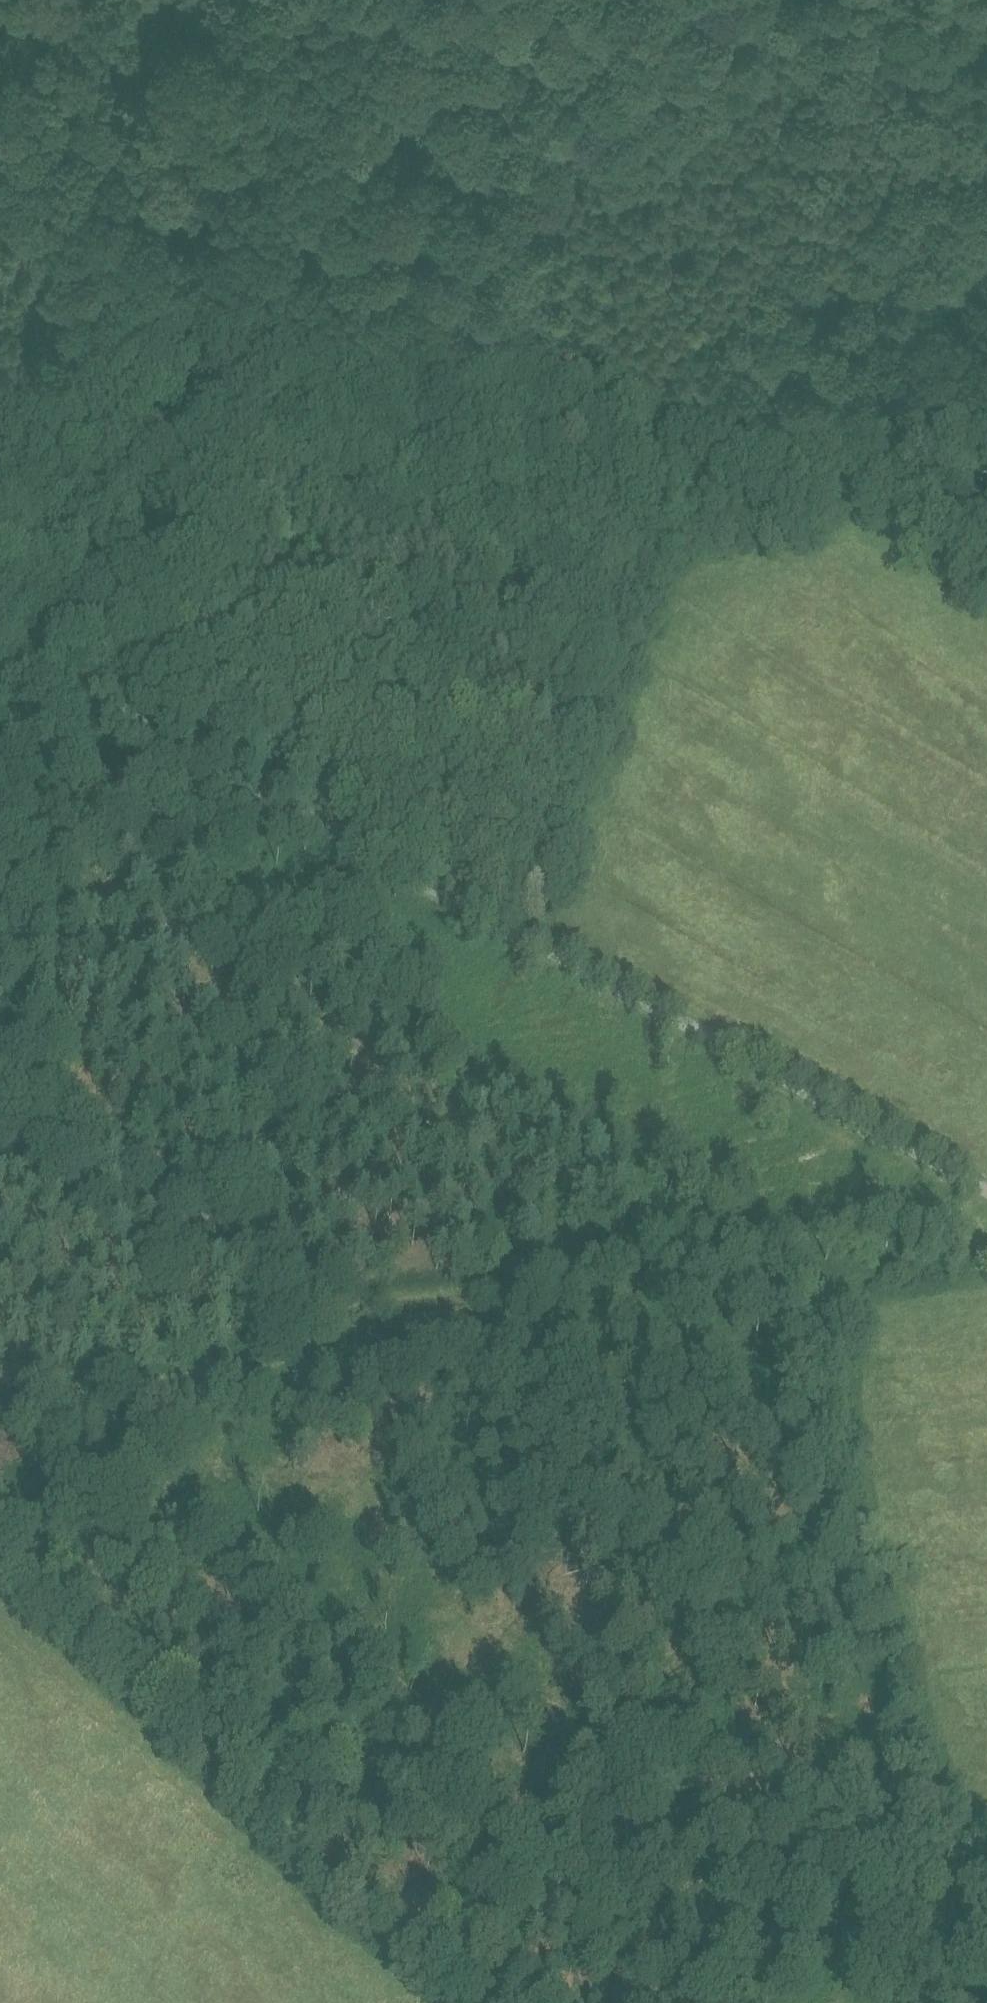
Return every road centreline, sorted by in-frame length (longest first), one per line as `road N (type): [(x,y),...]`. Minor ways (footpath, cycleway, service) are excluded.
road 1 (track): [(986,1190),(0,646)]

